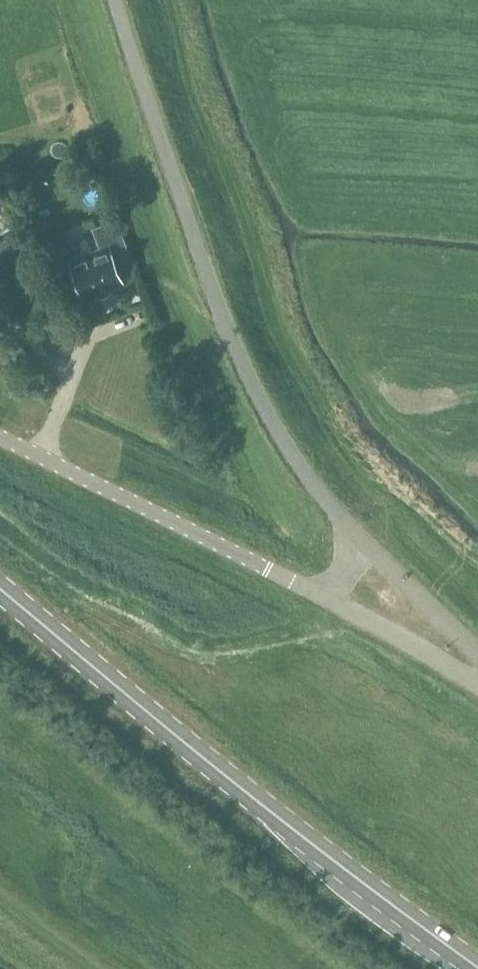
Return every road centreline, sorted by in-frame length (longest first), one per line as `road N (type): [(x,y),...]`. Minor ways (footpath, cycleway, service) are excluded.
road 1 (primary): [(477,968),(193,756),(0,589)]
road 2 (unclassified): [(359,545),(300,472),(240,364),(117,0)]
road 3 (unclassified): [(324,598),(0,438)]
road 4 (unclassified): [(477,683),(324,598)]
road 5 (unclassified): [(477,658),(359,545)]

